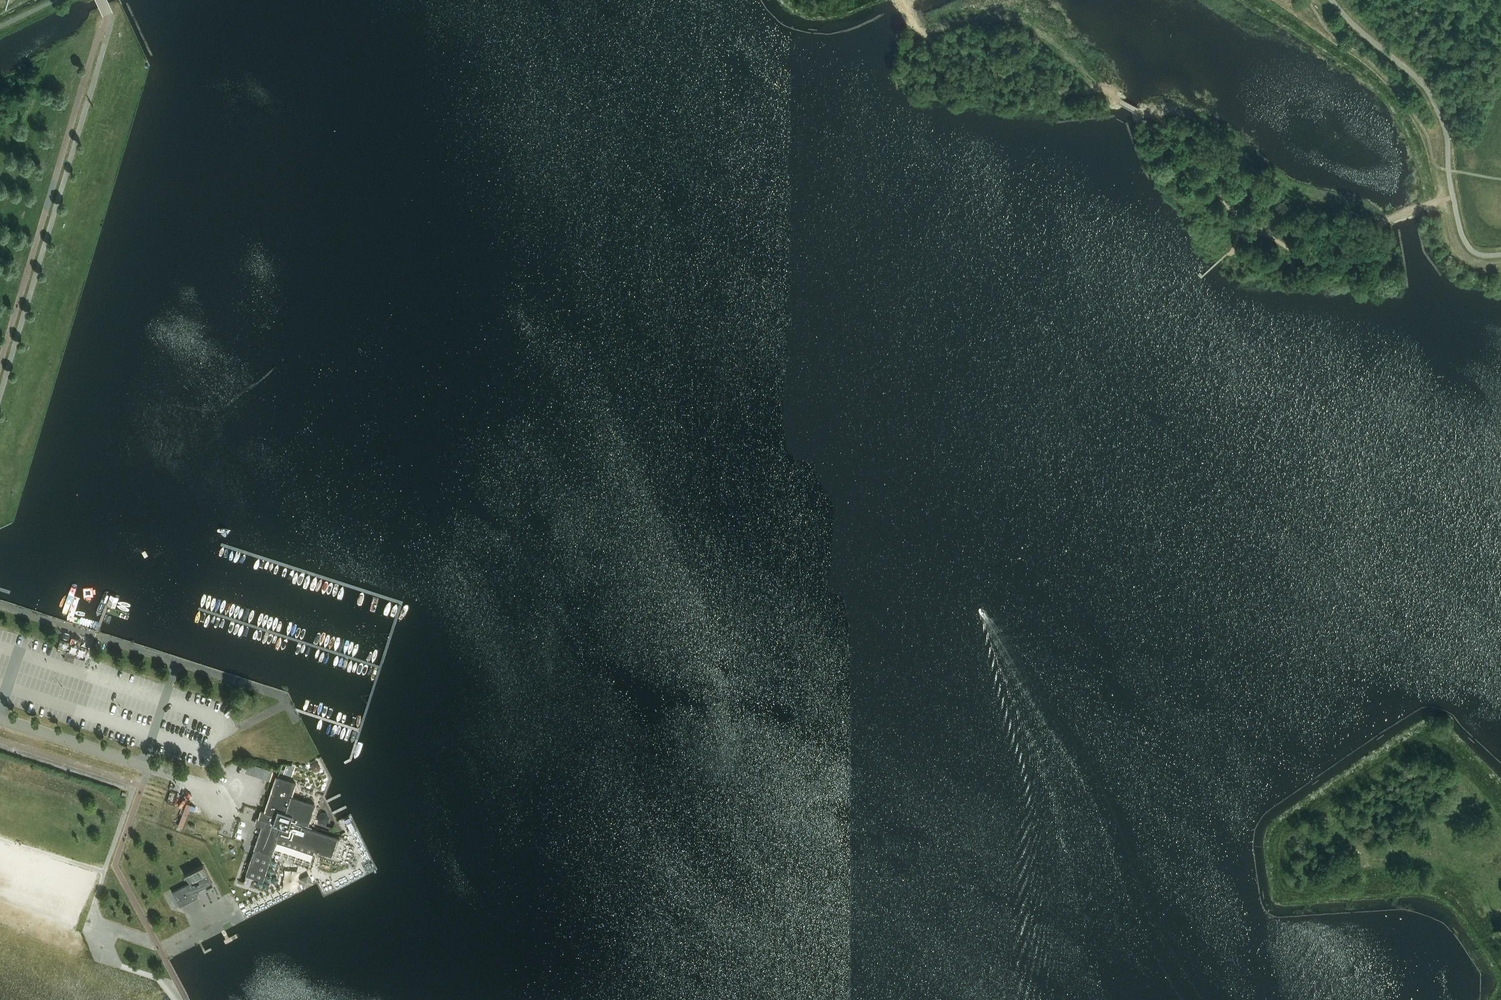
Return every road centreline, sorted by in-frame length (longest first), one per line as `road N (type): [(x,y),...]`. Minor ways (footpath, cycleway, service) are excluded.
road 1 (residential): [(144,754),(139,764),(0,719)]

